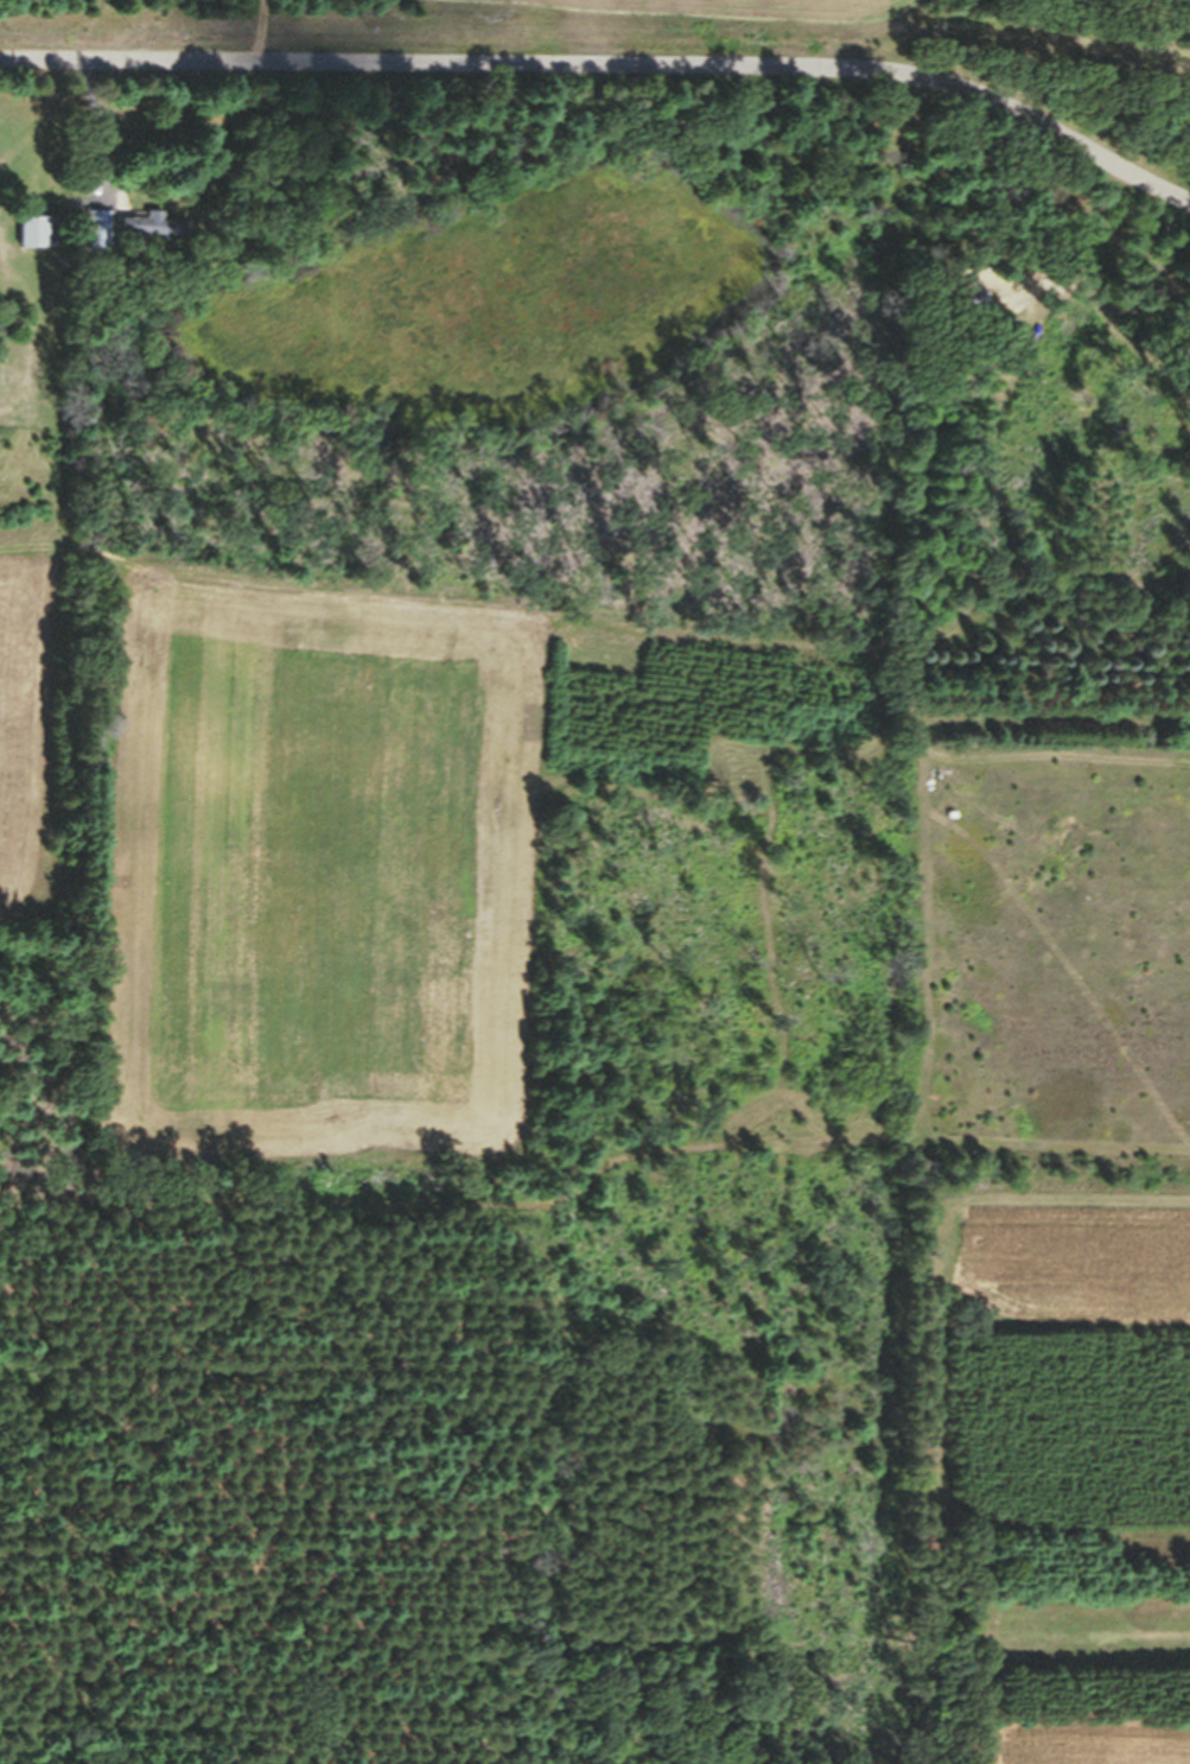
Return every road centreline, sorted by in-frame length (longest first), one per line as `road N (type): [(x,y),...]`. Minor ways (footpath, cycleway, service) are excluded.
road 1 (residential): [(1189,201),(902,94),(0,60)]

